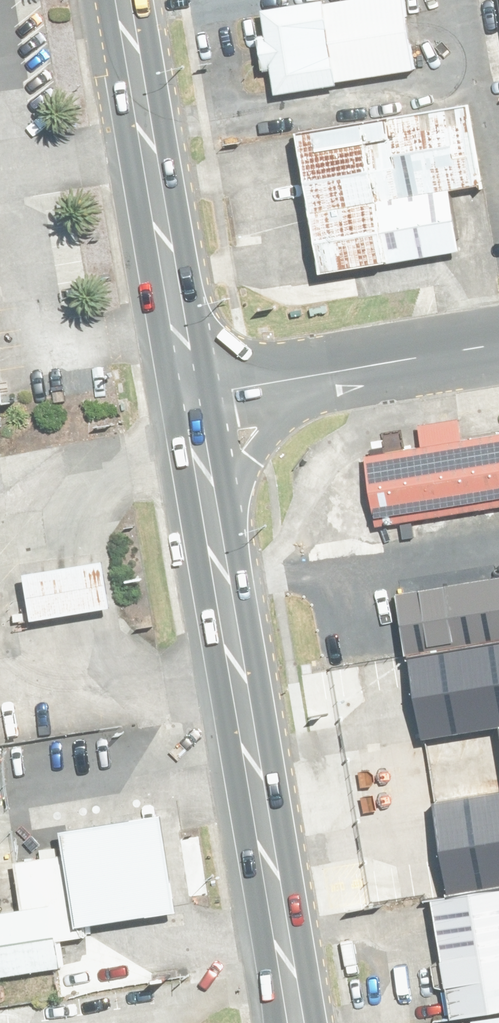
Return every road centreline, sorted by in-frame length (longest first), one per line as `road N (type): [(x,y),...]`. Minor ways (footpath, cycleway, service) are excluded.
road 1 (secondary): [(193,403),(294,1022)]
road 2 (secondary): [(129,0),(193,403)]
road 3 (residential): [(193,403),(498,350)]

